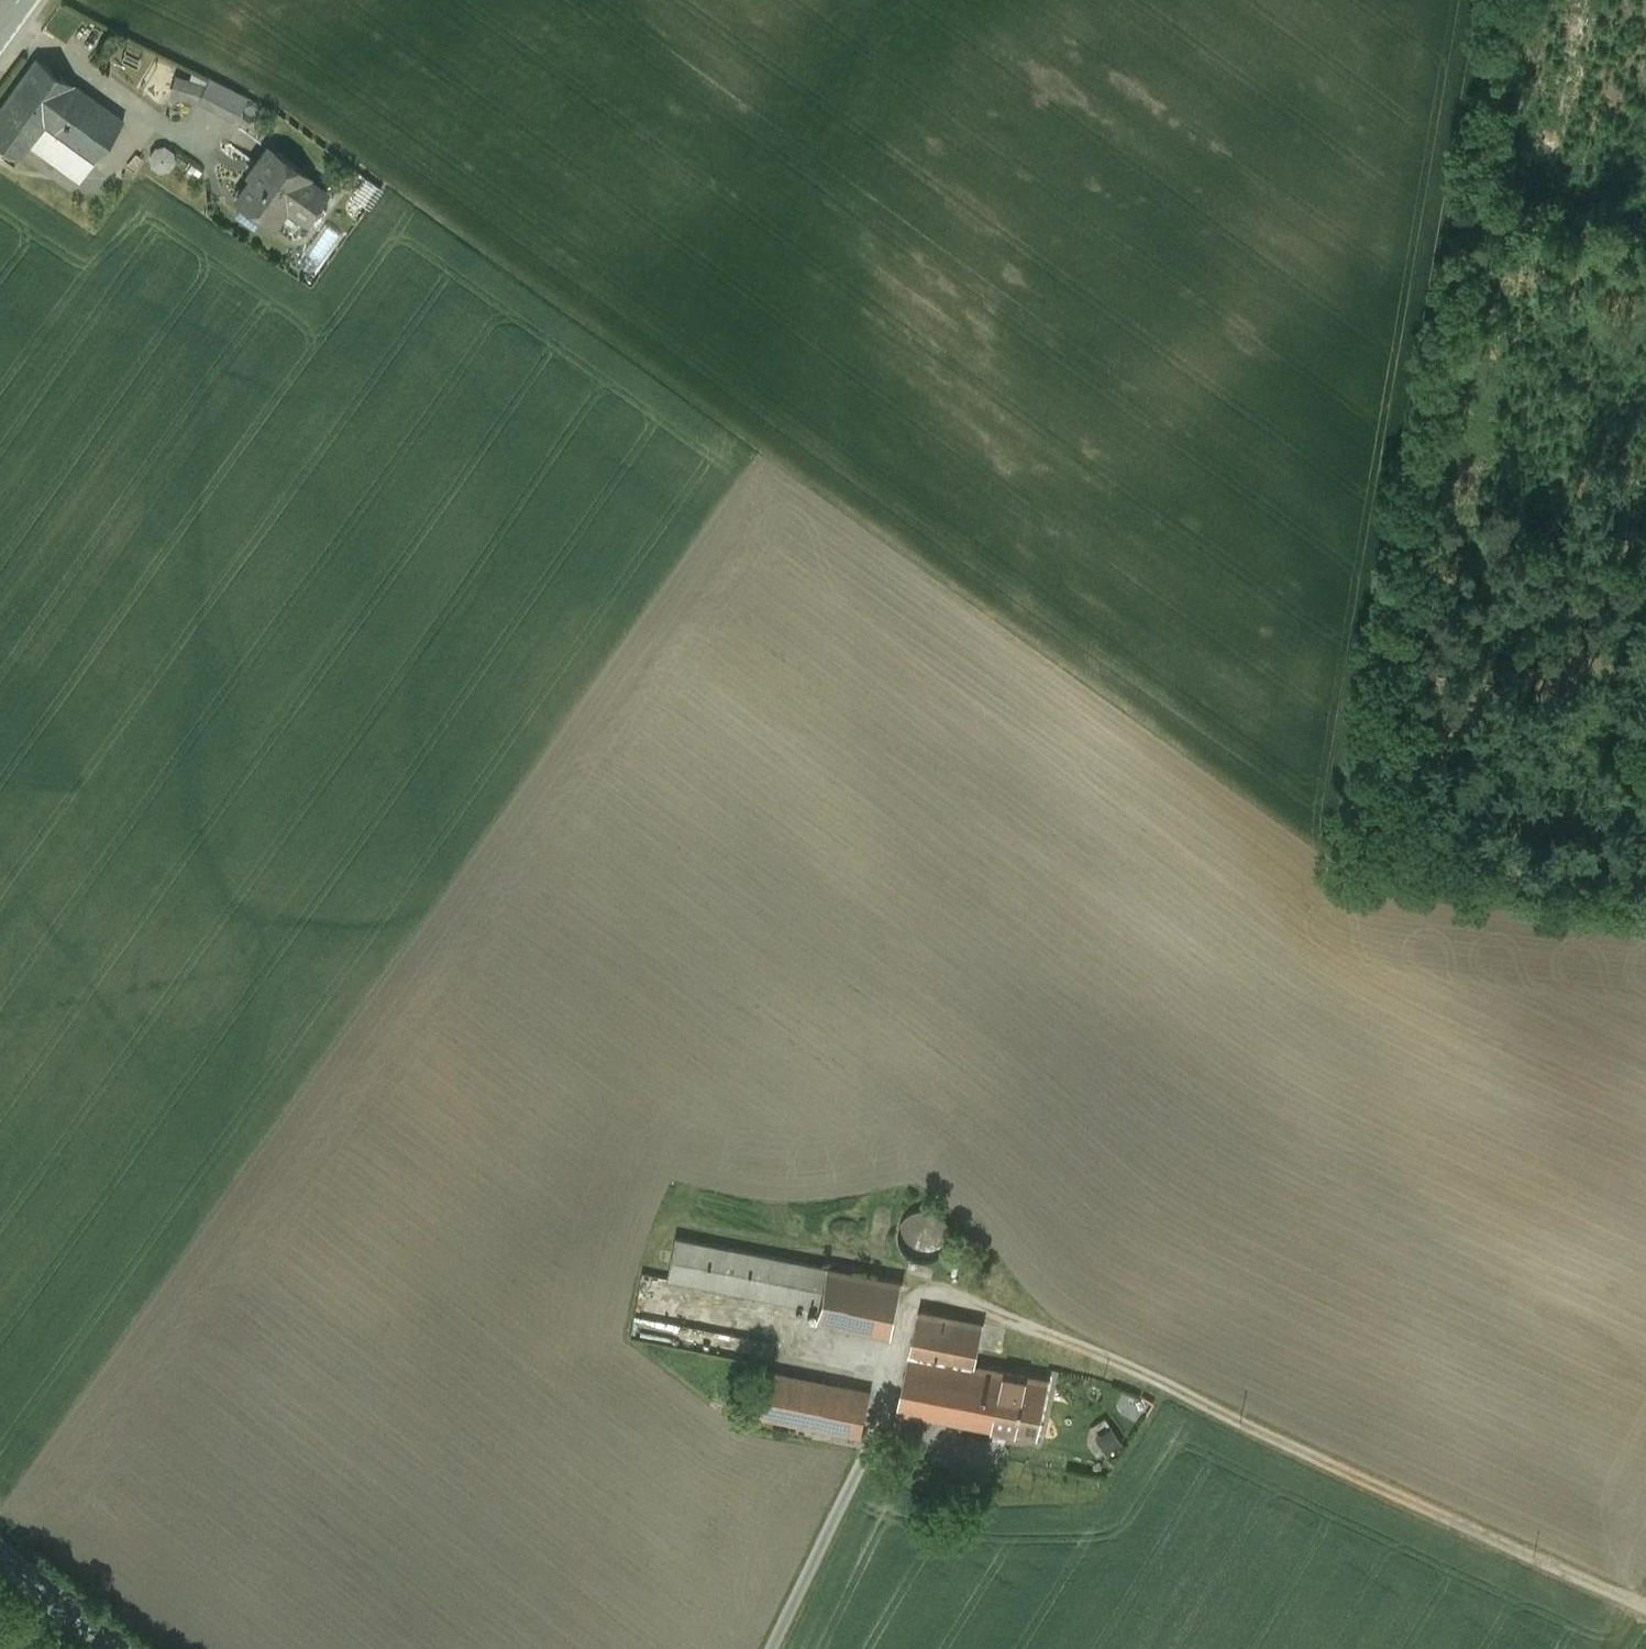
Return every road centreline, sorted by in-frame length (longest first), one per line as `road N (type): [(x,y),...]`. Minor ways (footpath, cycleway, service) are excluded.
road 1 (tertiary): [(0,1555),(113,1648)]

